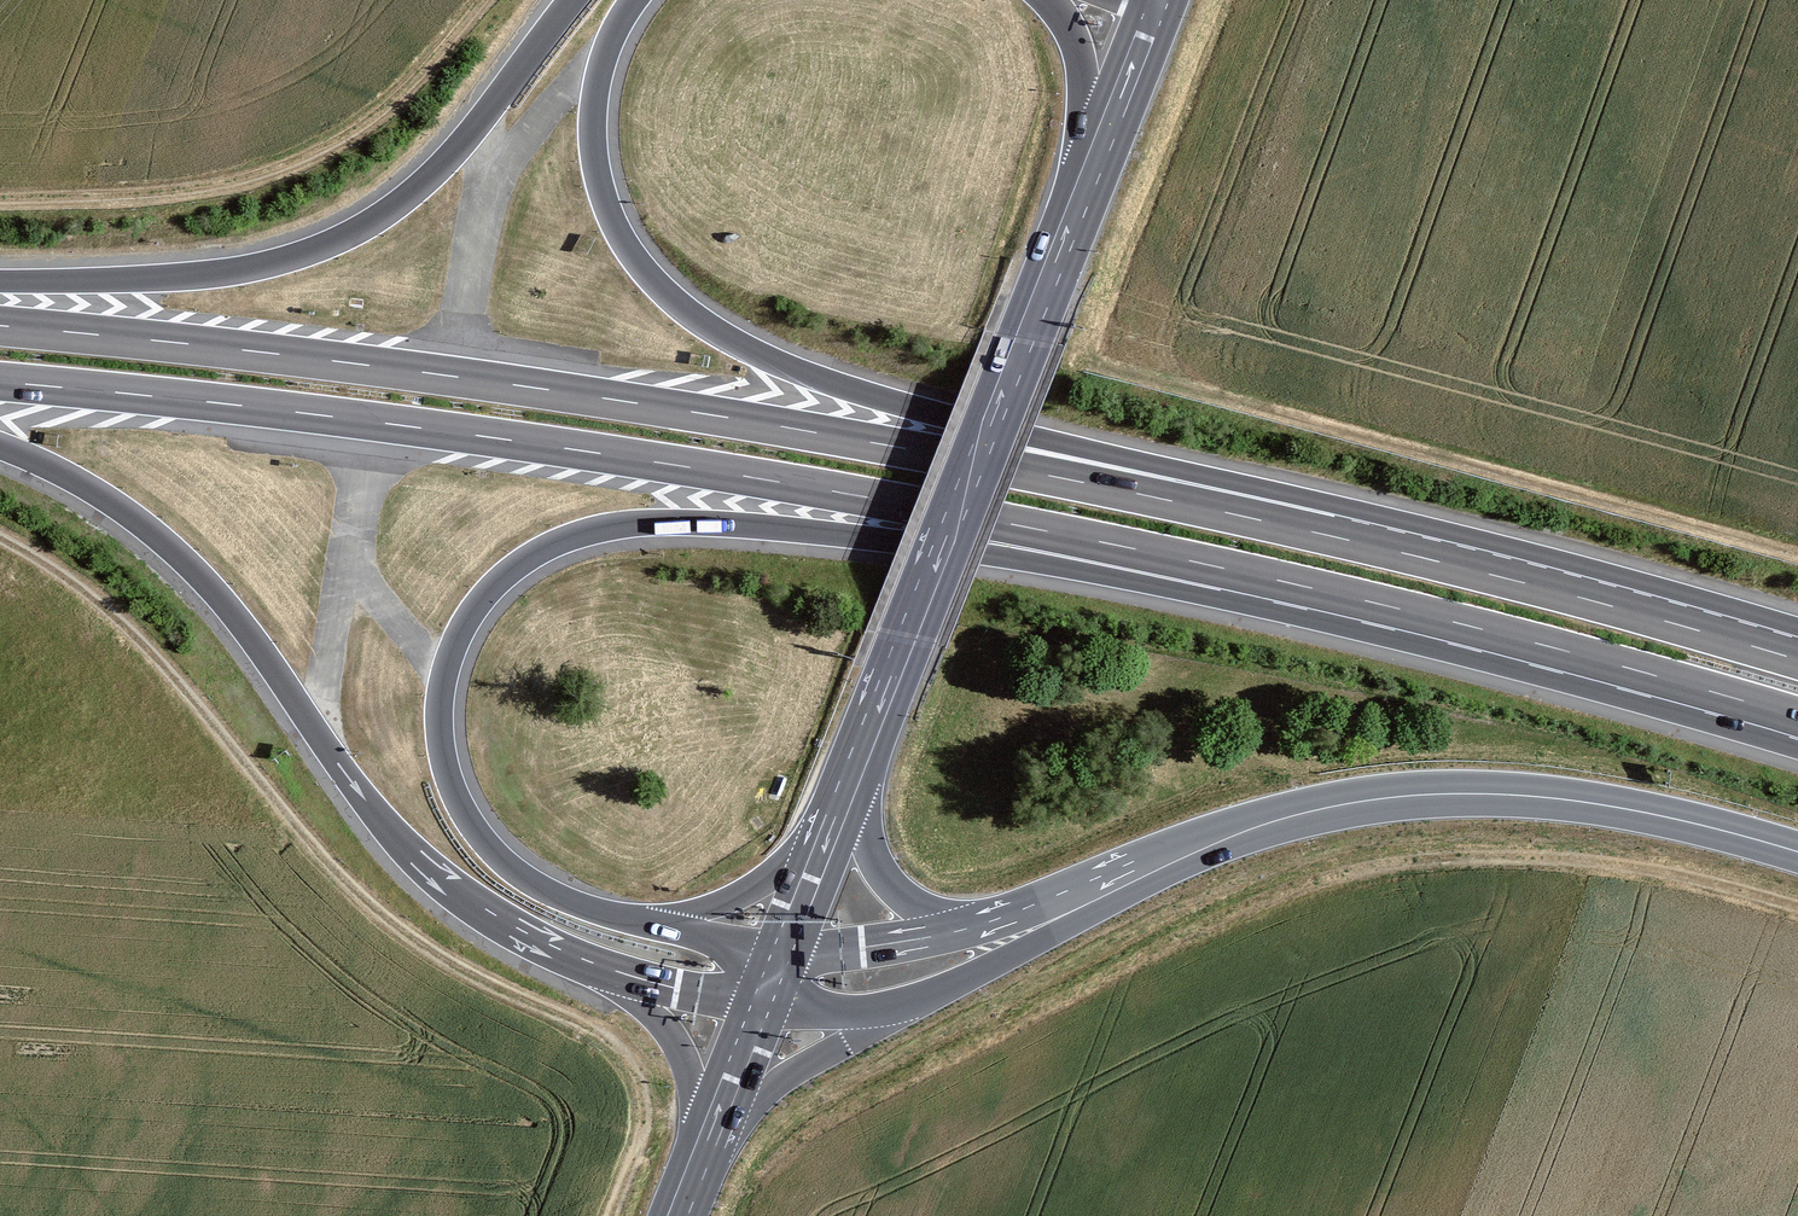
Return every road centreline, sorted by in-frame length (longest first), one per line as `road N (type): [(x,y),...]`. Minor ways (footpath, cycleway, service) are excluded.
road 1 (motorway): [(648,924),(524,877),(471,825),(444,761),(441,692),(456,645),(474,610),(528,557),(598,529),(685,522),(1224,568)]
road 2 (track): [(1797,908),(1657,871),(1555,857),(1422,859),(1355,870),(1249,905),(1133,960),(775,1158)]
road 3 (motorway): [(1329,536),(786,427),(303,357)]
road 4 (motorway): [(1329,536),(829,382),(720,334),(679,303),(618,227),(594,148),(601,67),(635,0)]
road 5 (track): [(0,539),(115,618),(329,863),(393,923),(458,967),(620,1049),(643,1088),(646,1112),(611,1215)]
road 6 (motorway): [(297,412),(776,482),(1224,568)]
road 7 (trunk): [(0,447),(111,502),(190,566),(425,865),(522,931),(629,975)]
road 8 (secondary): [(1084,906),(1269,823),(1419,795),(1608,806),(1797,852)]
road 9 (track): [(1797,553),(1093,363)]
road 10 (trunk): [(573,0),(456,151),(357,231),(309,252),(219,273),(0,281)]
road 11 (motorway): [(1224,568),(1797,717)]
road 12 (track): [(0,199),(174,191),(285,165),(388,104),(482,0)]
road 13 (motorway): [(1797,660),(1329,536)]
road 14 (secondary): [(1025,338),(852,774)]
road 15 (trunk): [(303,357),(0,326)]
road 16 (trunk): [(0,382),(297,412)]
road 17 (secondary): [(708,1142),(770,1089),(905,1004)]
road 18 (motorway): [(830,831),(738,895),(648,924)]
road 19 (secondary): [(905,1004),(1023,950),(1084,906)]
road 20 (secondary): [(965,929),(917,906),(884,873),(852,774)]
road 21 (secondary): [(1025,338),(1098,155)]
road 22 (trunk): [(629,975),(684,1058),(708,1142)]
road 23 (secondary): [(965,929),(782,954)]
road 24 (secondary): [(1098,155),(1159,0)]
road 25 (motorway): [(1050,0),(1077,46),(1098,155)]
road 26 (secondary): [(763,1001),(708,1142)]
road 27 (secondary): [(763,1001),(859,1010),(905,1004)]
road 28 (motorway): [(782,954),(648,924)]
road 29 (trunk): [(629,975),(763,1001)]
road 30 (secondary): [(830,831),(782,954)]
road 31 (secondary): [(1084,906),(965,929)]

